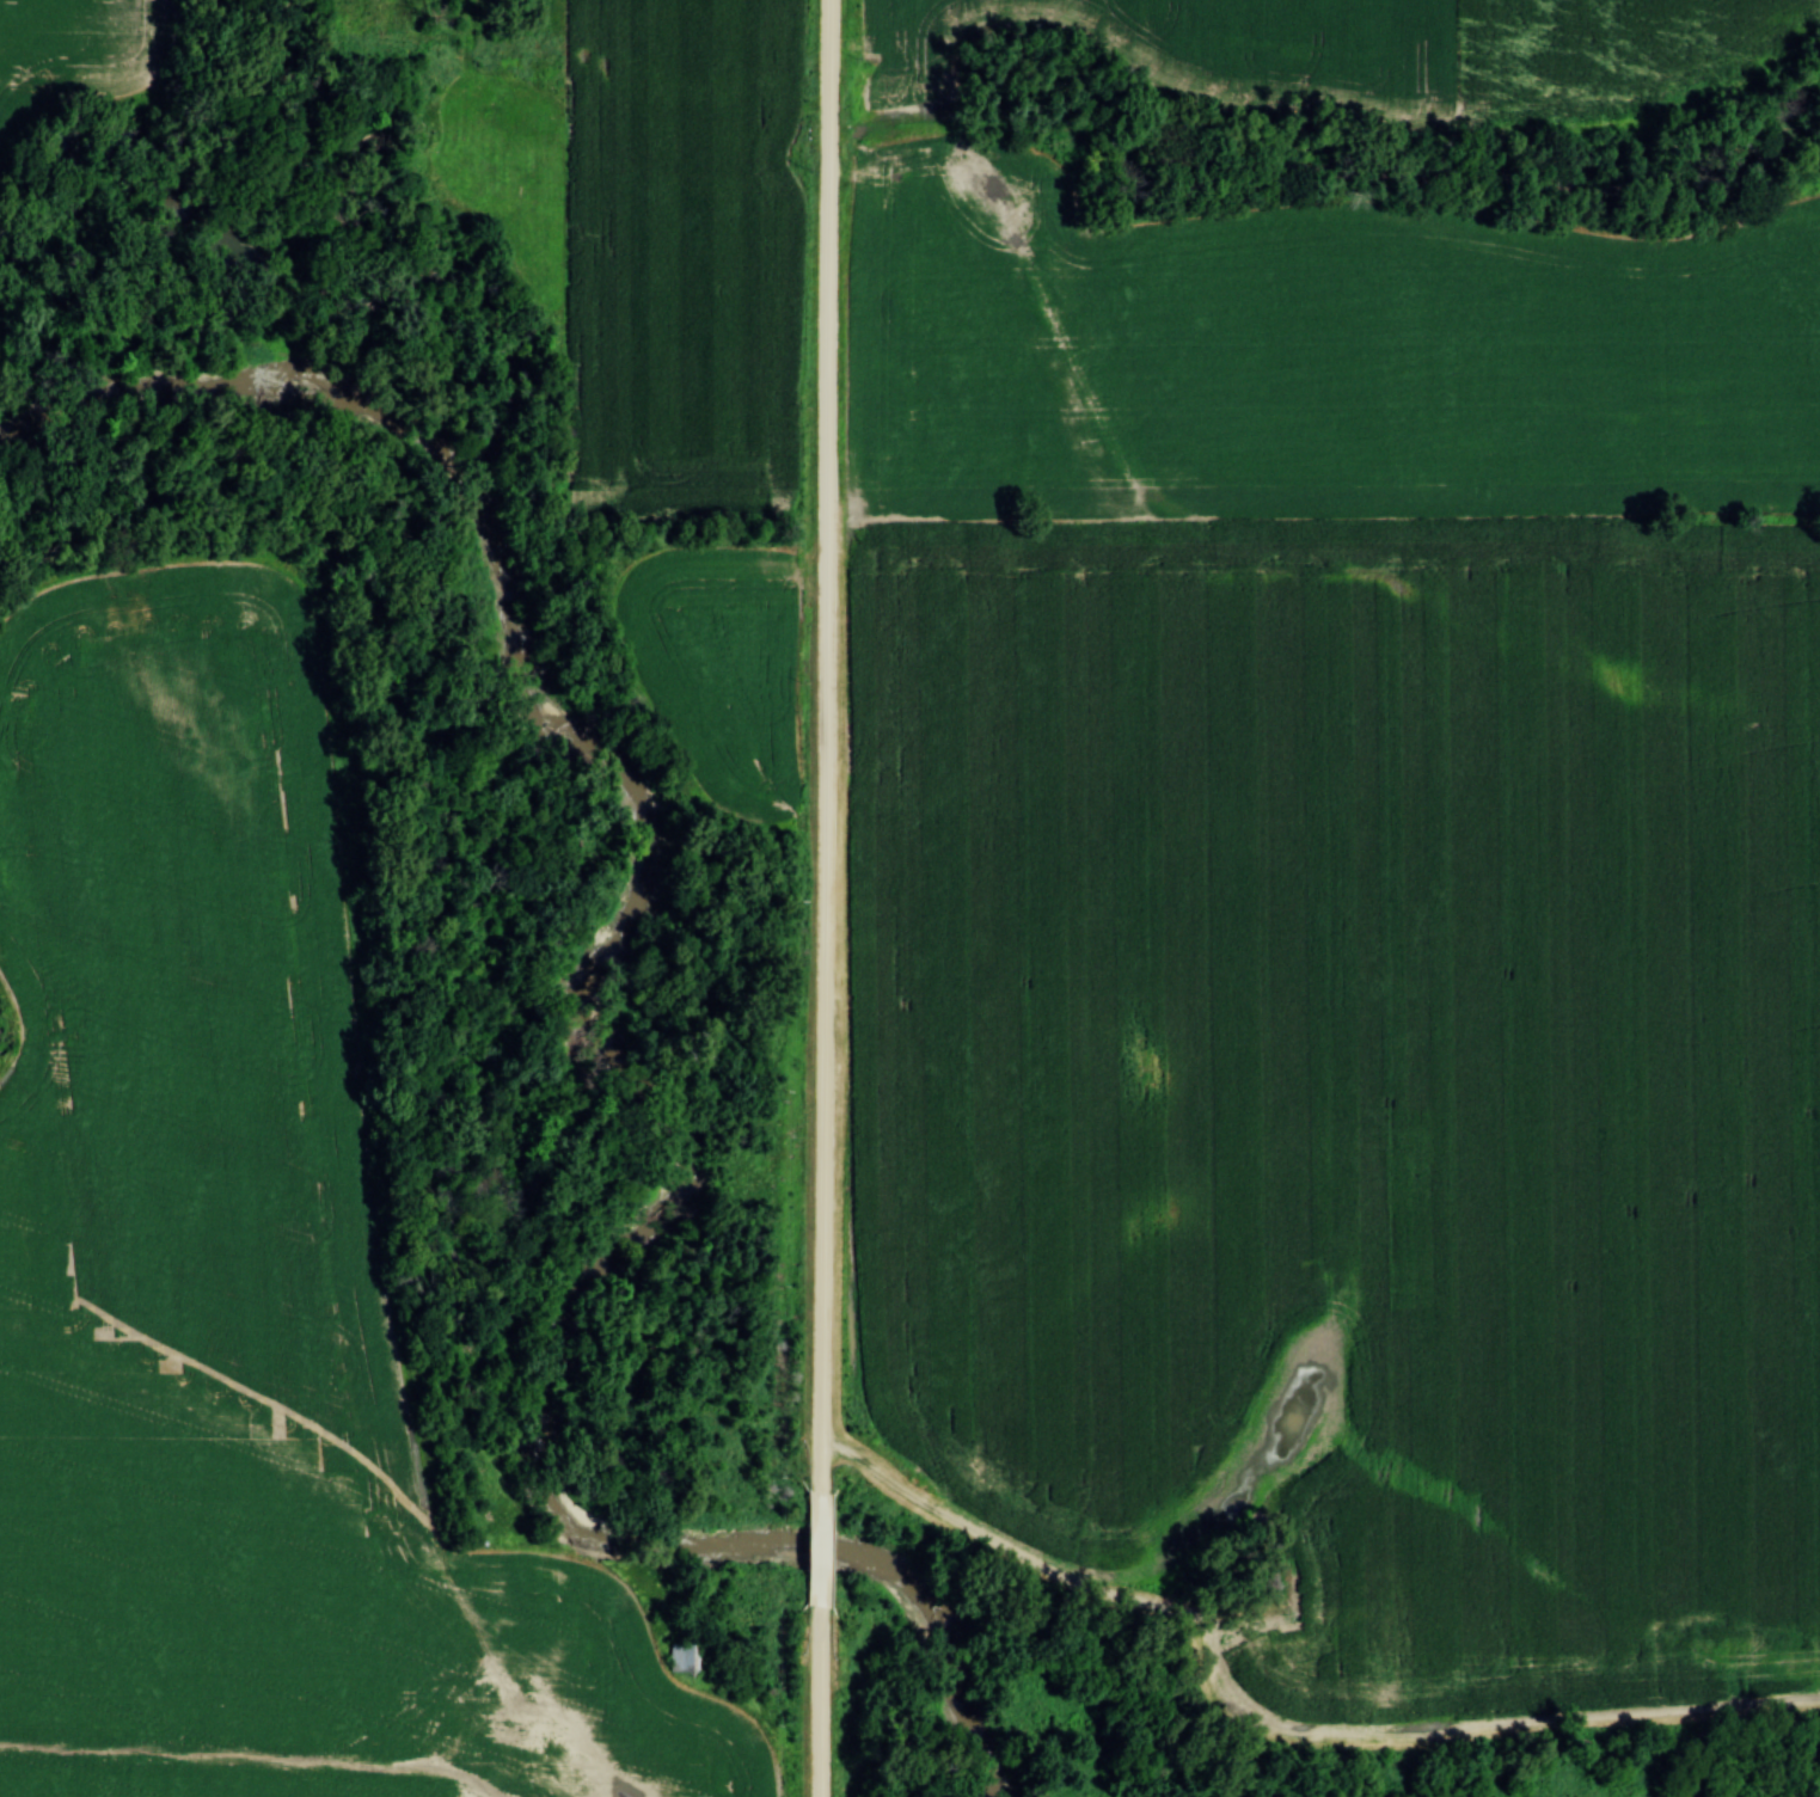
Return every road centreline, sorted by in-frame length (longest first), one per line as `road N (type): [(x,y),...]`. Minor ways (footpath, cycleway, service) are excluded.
road 1 (tertiary): [(817,1492),(829,1172),(830,0)]
road 2 (tertiary): [(818,1796),(815,1611)]

